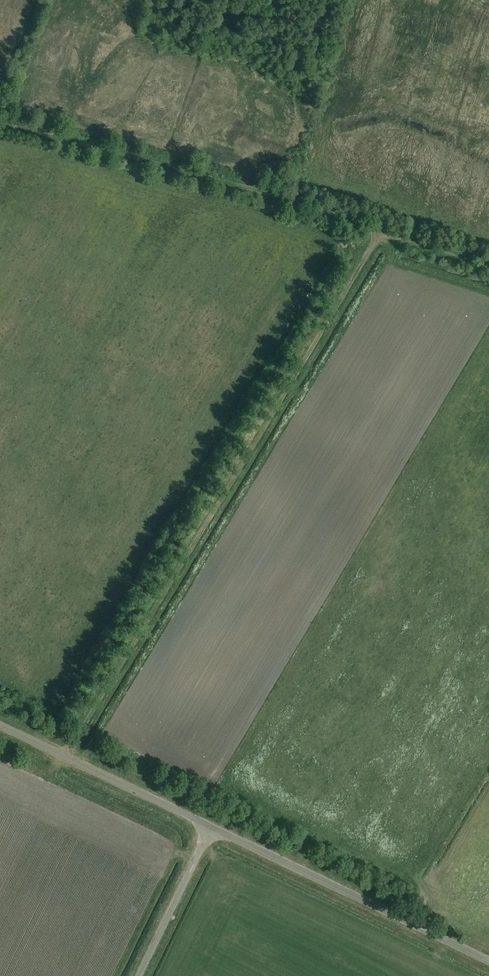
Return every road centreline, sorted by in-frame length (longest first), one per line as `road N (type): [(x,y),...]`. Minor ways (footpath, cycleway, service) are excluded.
road 1 (track): [(65,757),(381,232)]
road 2 (track): [(381,232),(0,124)]
road 3 (unclassified): [(488,960),(213,827)]
road 4 (unclassified): [(213,827),(0,726)]
road 5 (unclassified): [(140,975),(213,827)]

